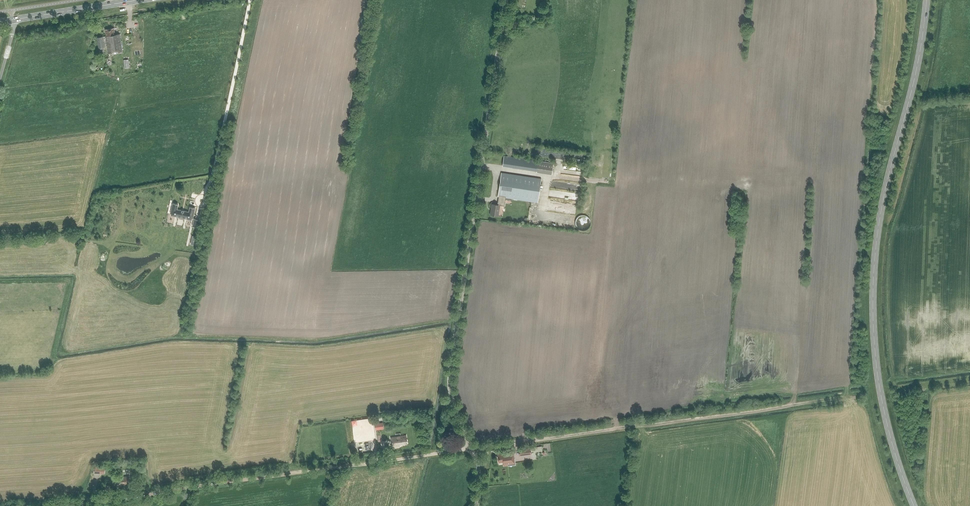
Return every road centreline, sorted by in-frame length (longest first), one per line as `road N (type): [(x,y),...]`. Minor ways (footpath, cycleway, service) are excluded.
road 1 (primary): [(914,505),(881,392),(873,300),(882,199),(927,0)]
road 2 (unclassified): [(471,448),(454,407),(450,369),(506,0)]
road 3 (track): [(55,505),(471,448)]
road 4 (track): [(527,441),(849,396)]
road 5 (primary): [(12,20),(138,0)]

